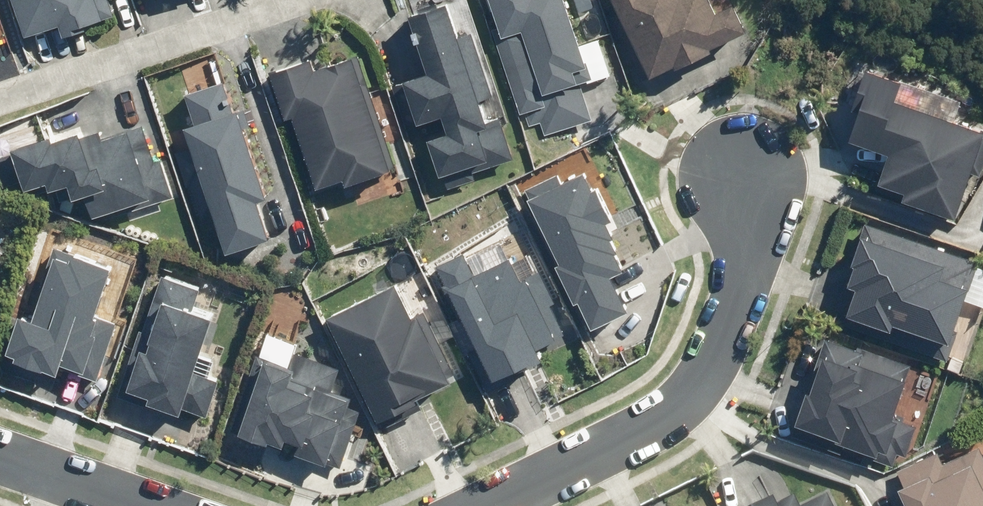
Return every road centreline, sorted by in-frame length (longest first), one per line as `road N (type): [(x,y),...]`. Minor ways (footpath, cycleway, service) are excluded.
road 1 (residential): [(484,505),(692,401),(743,297),(752,245),(748,181)]
road 2 (residential): [(0,99),(292,0)]

